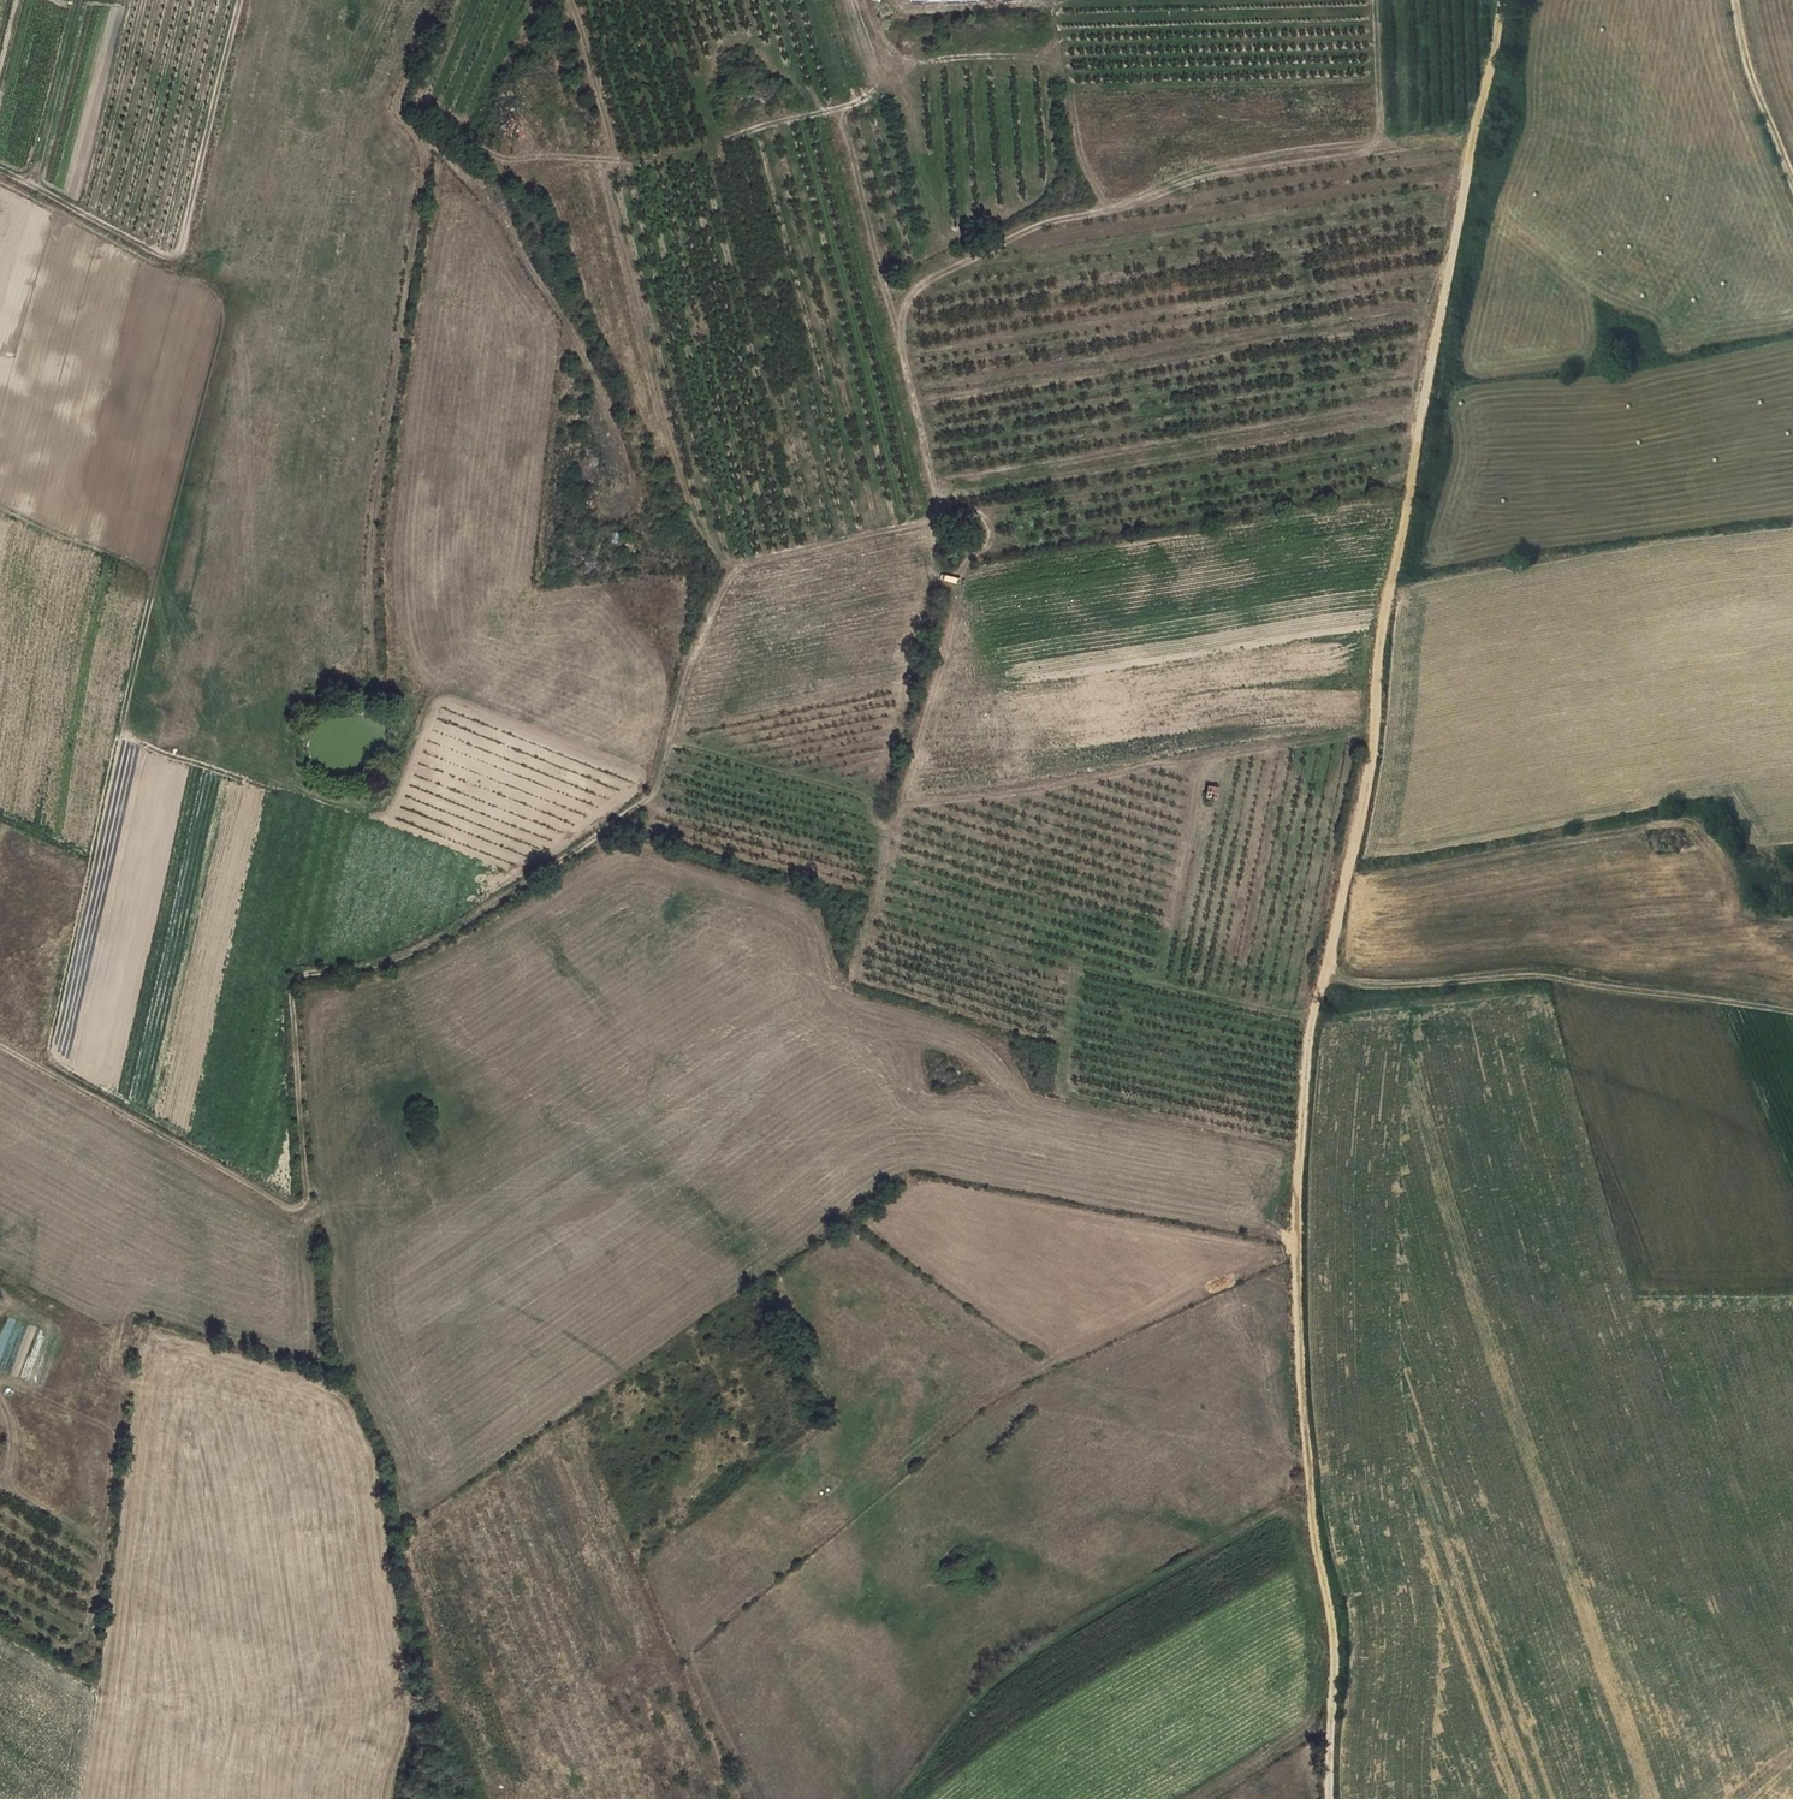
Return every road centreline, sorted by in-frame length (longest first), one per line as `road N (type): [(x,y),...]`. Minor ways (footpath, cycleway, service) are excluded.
road 1 (track): [(1325,1798),(1330,1628),(1307,1505),(1290,1247),(1315,1000),(1366,770),(1366,683),(1381,596),(1503,0)]
road 2 (track): [(1736,0),(1758,96),(1792,183)]

